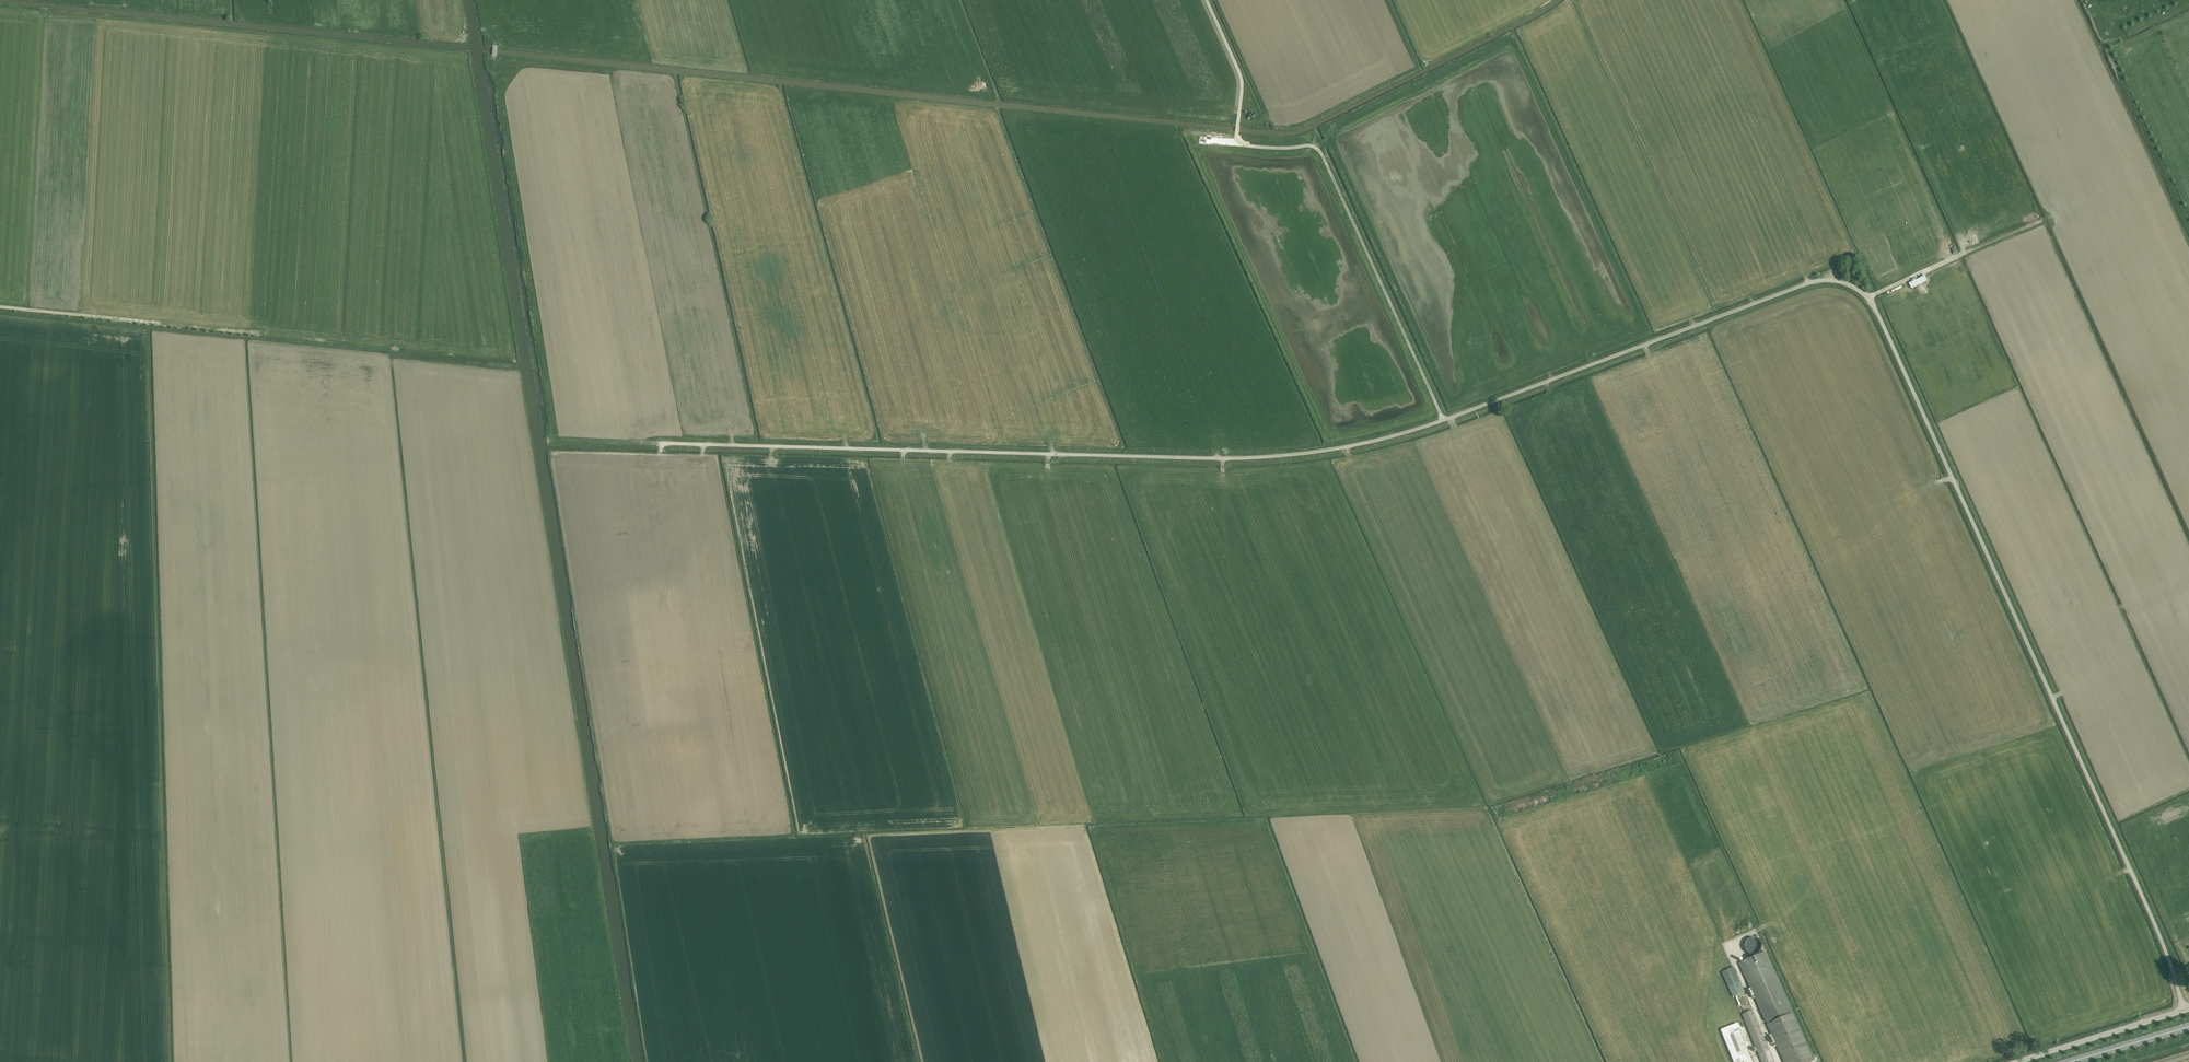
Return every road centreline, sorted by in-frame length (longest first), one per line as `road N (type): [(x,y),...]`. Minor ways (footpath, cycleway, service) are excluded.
road 1 (unclassified): [(670,443),(1290,456),(1444,421),(1811,282),(1845,282),(1876,310),(2162,944),(2183,1009)]
road 2 (unclassified): [(2016,1061),(2183,1009)]
road 3 (primary): [(2067,1061),(2188,1026)]

